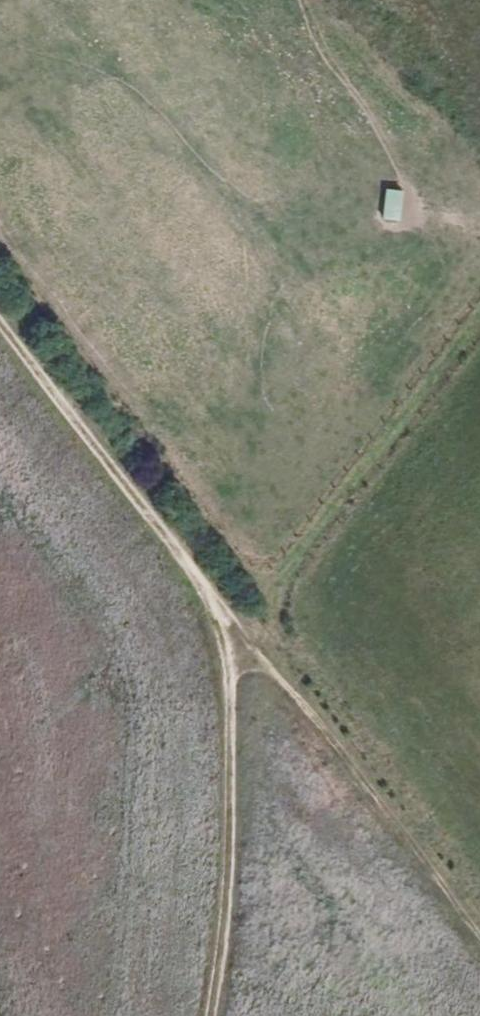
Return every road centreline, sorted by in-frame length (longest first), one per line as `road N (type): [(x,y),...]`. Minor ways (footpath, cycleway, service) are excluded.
road 1 (track): [(216,1015),(240,881),(231,616),(0,323)]
road 2 (track): [(231,616),(479,938)]
road 3 (track): [(479,328),(247,637)]

